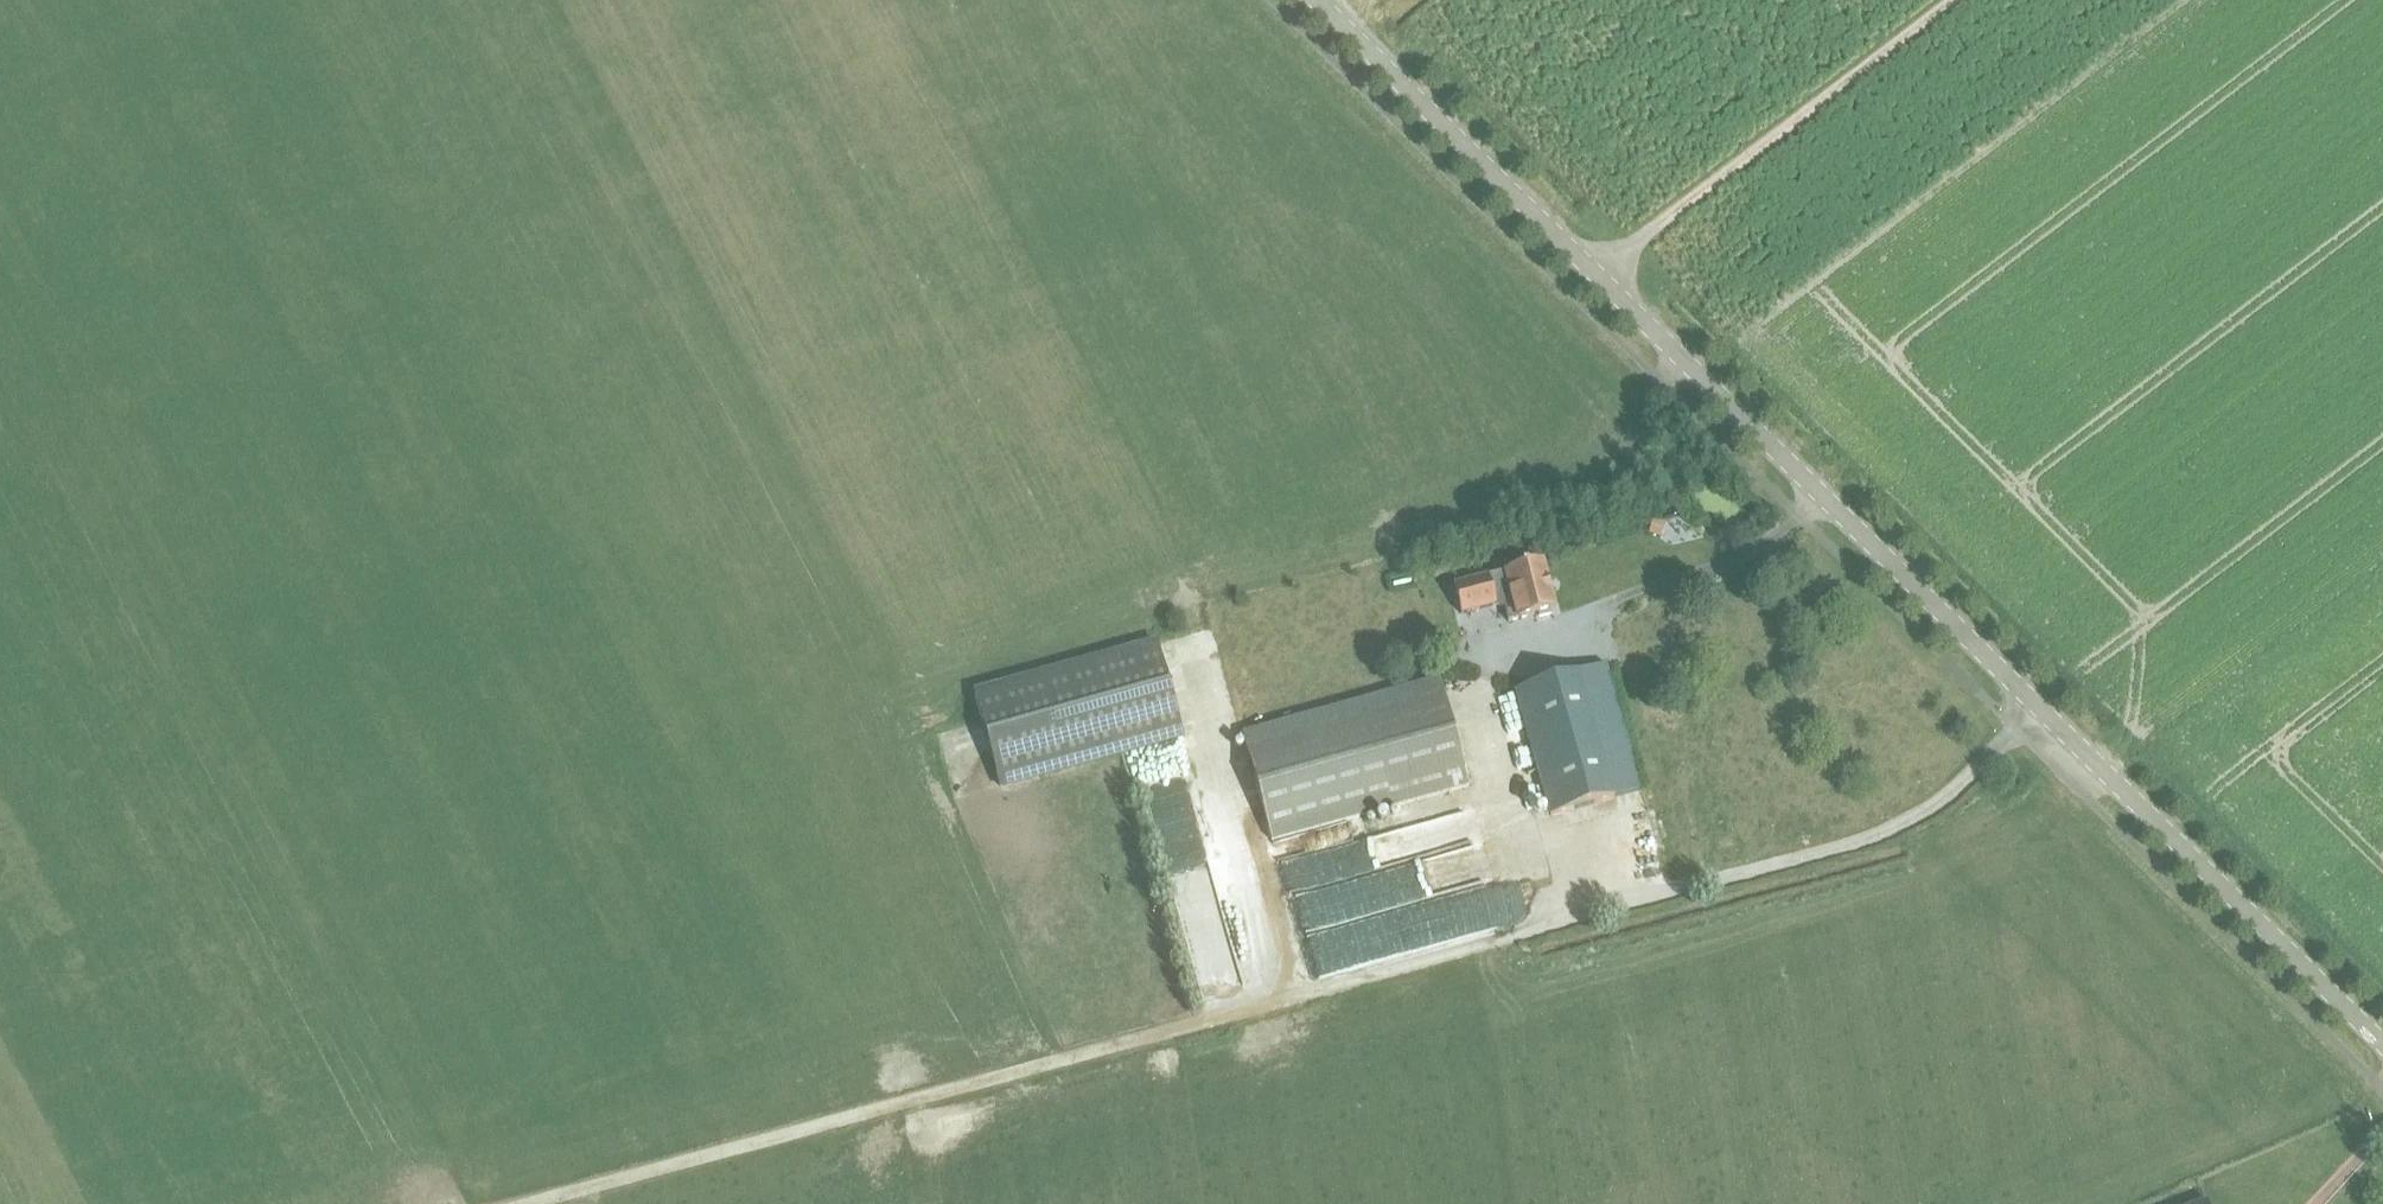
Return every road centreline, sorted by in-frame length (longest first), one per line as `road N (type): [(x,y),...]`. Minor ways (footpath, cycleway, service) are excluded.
road 1 (tertiary): [(2382,1045),(1316,0)]

